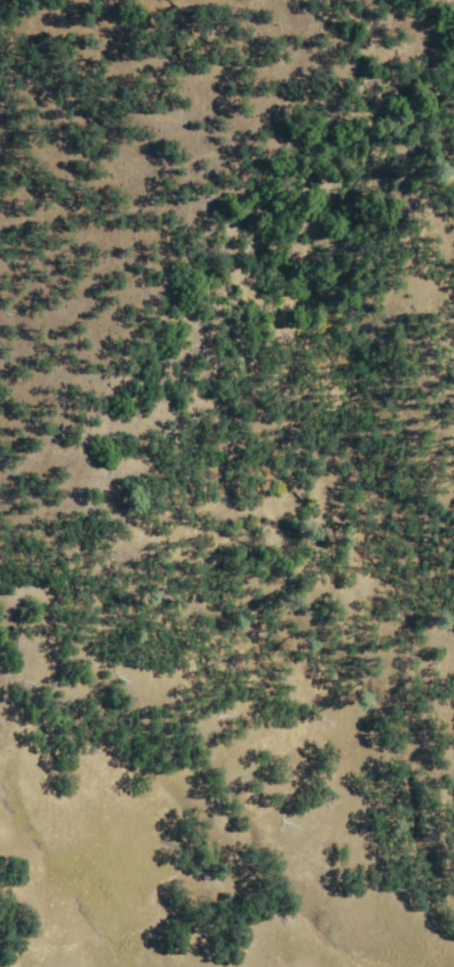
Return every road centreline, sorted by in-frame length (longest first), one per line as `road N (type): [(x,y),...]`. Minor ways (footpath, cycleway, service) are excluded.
road 1 (track): [(0,207),(89,163),(199,159),(224,147),(246,129),(306,26),(332,0)]

